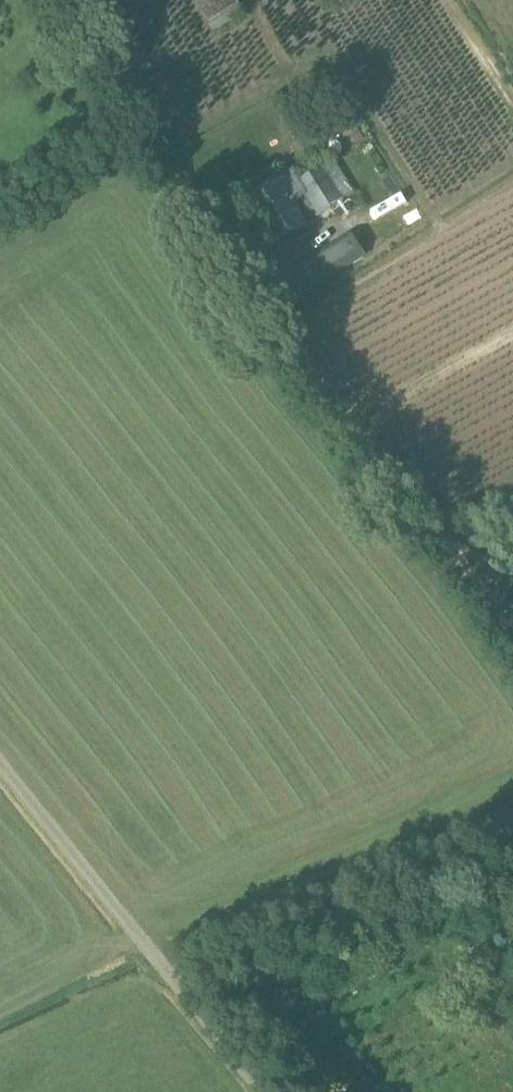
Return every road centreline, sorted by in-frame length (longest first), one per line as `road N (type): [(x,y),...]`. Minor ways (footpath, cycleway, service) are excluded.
road 1 (unclassified): [(269,1091),(0,757)]
road 2 (track): [(75,0),(142,120),(302,343)]

